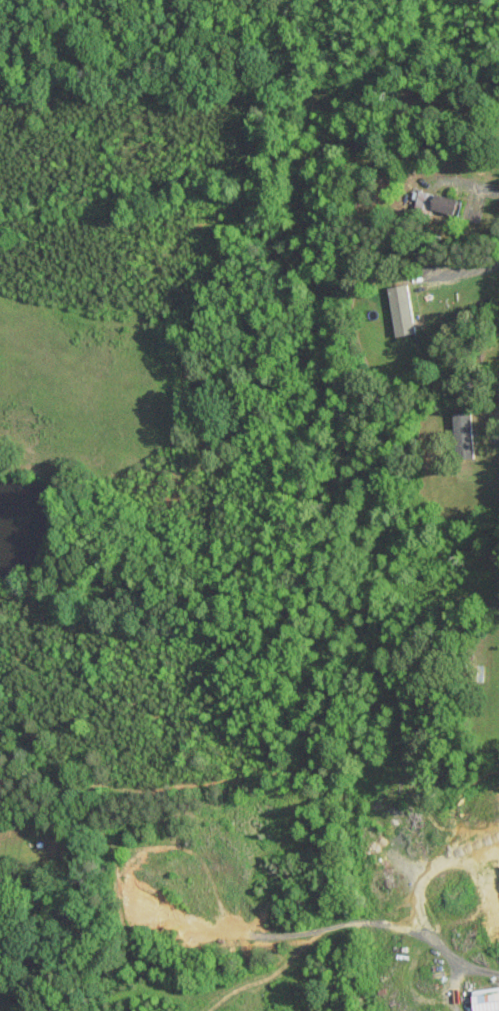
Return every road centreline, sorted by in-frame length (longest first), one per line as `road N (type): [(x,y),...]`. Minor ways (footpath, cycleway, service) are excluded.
road 1 (residential): [(498,629),(363,648)]

